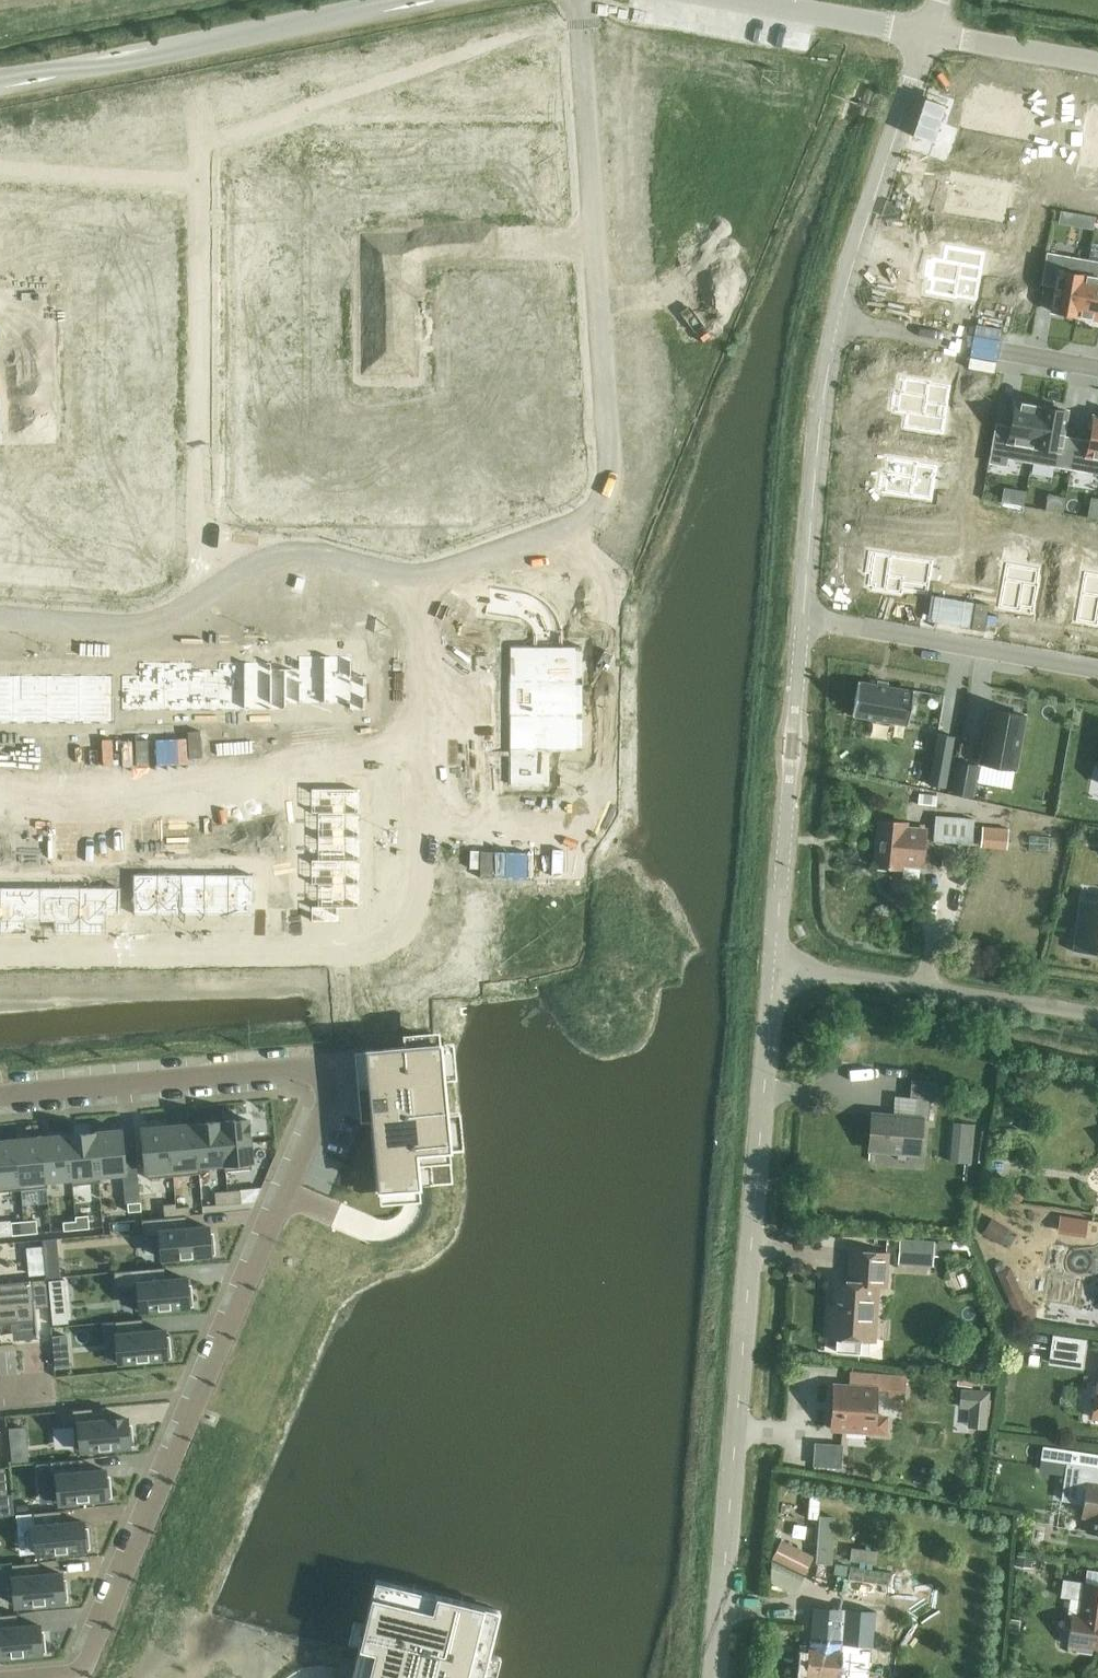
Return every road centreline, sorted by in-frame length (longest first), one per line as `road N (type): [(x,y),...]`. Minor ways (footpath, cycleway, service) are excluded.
road 1 (residential): [(0,1094),(306,1069),(323,1079),(326,1101),(78,1675)]
road 2 (residential): [(424,578),(427,852),(407,933),(356,947),(0,946)]
road 3 (residential): [(723,1677),(773,972)]
road 4 (residential): [(571,0),(603,500),(586,515),(424,578)]
road 5 (residential): [(226,578),(205,535),(201,42)]
road 6 (residential): [(773,972),(801,618)]
road 7 (residential): [(1097,1014),(773,972)]
road 8 (residential): [(801,618),(838,319)]
road 9 (residential): [(1097,668),(801,618)]
road 10 (residential): [(838,319),(922,36)]
road 11 (residential): [(838,319),(1097,369)]
road 12 (residential): [(226,578),(181,608),(137,620),(0,616)]
road 13 (residential): [(201,42),(423,0)]
road 14 (residential): [(0,74),(55,64),(97,71),(153,63),(167,48),(201,42)]
road 15 (residential): [(424,578),(312,548),(282,549),(226,578)]
road 16 (residential): [(1097,67),(922,36)]
road 17 (residential): [(754,0),(922,36)]

